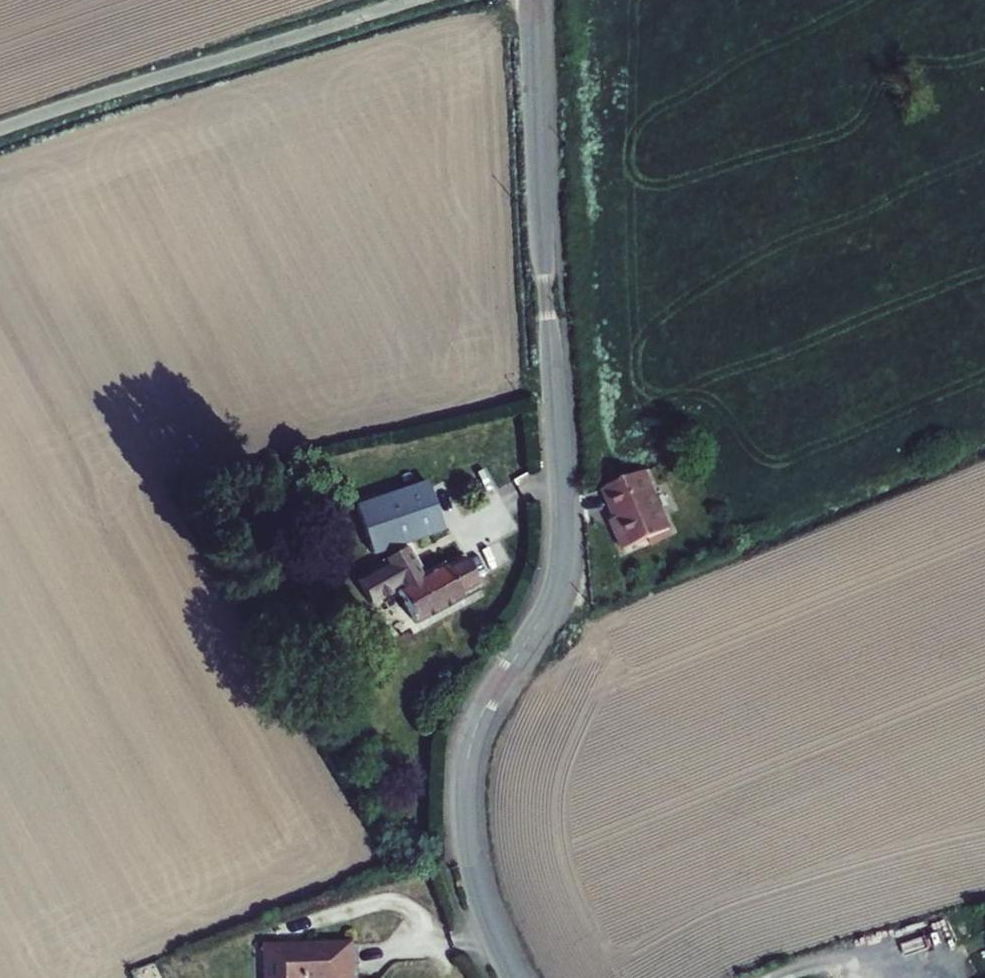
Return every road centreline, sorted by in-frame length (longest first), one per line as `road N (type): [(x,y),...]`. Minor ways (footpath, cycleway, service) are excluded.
road 1 (unclassified): [(515,977),(479,891),(467,784),(483,717),(556,596),(563,566),(534,0)]
road 2 (unclassified): [(0,130),(415,0)]

